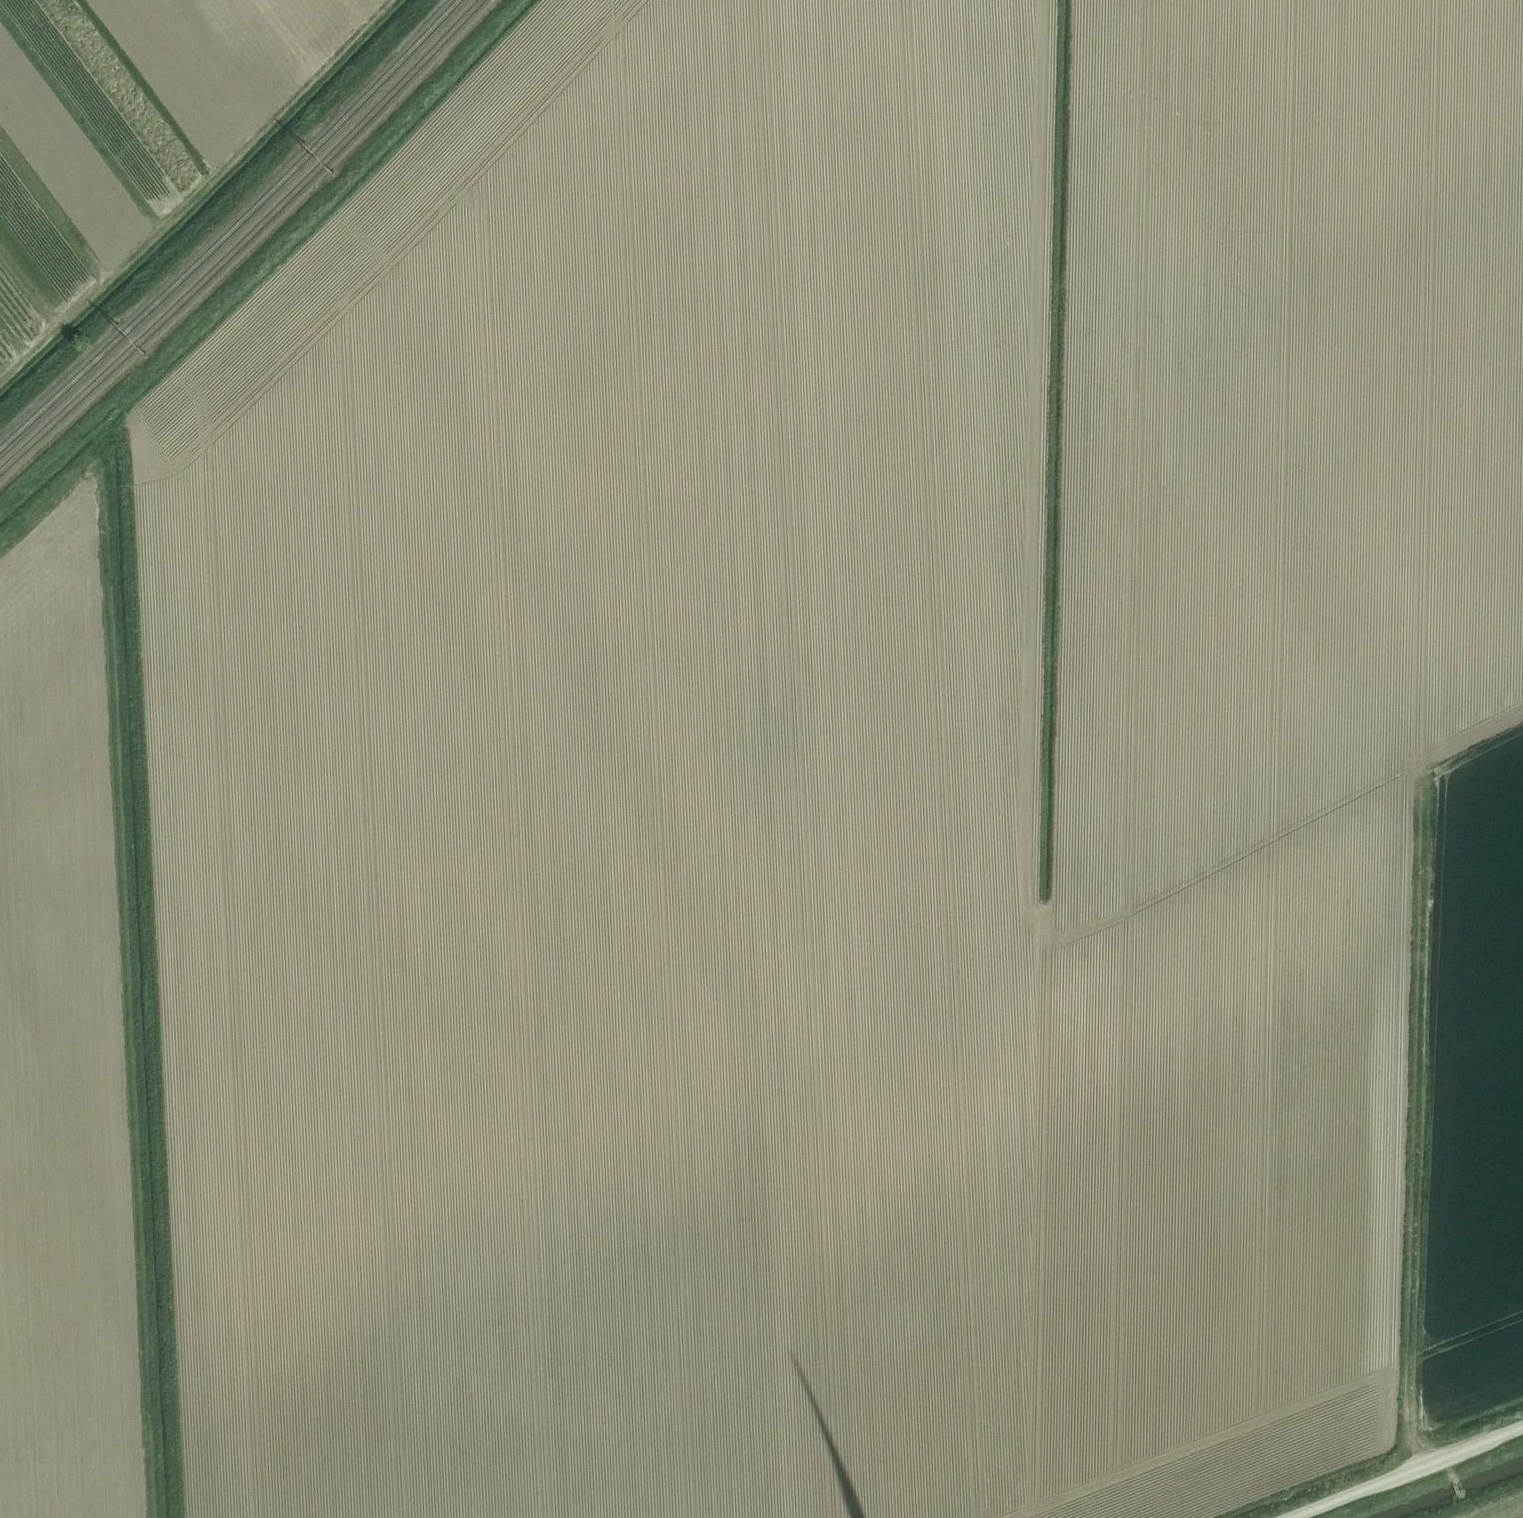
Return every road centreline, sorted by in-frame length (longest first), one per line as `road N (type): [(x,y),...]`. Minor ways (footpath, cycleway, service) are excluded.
road 1 (track): [(1407,1475),(1421,895),(1396,766)]
road 2 (unclassified): [(1296,1517),(1522,1430)]

